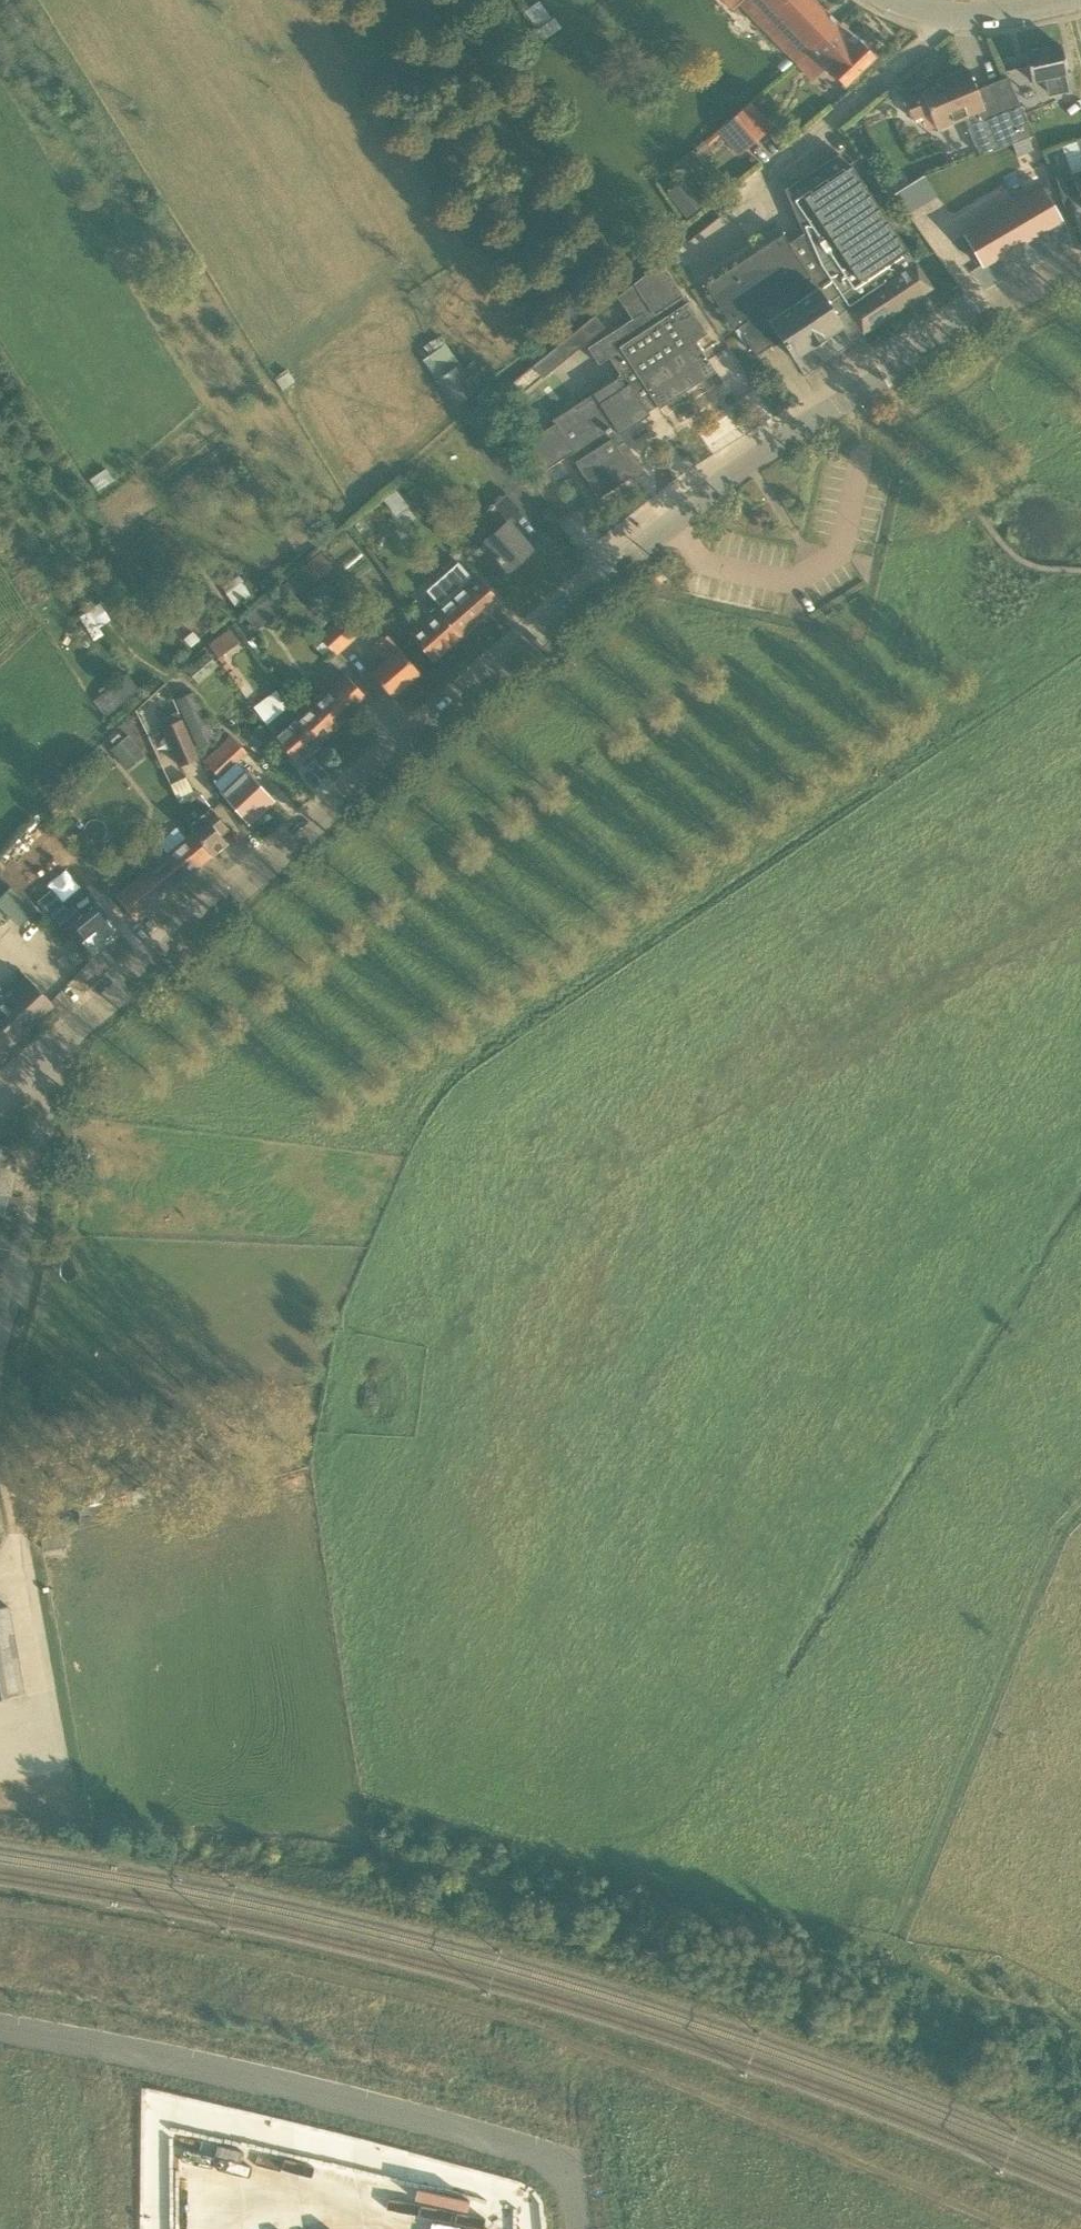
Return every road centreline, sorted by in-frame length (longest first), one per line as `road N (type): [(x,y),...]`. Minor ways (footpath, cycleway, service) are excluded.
road 1 (unclassified): [(0,1098),(749,462),(990,315),(1080,273)]
road 2 (track): [(0,1911),(495,2014),(1003,2228)]
road 3 (unclassified): [(575,2228),(562,2178),(536,2156),(268,2078),(0,2024)]
road 4 (track): [(722,206),(243,610)]
road 5 (tertiary): [(1066,0),(1011,13),(932,10),(899,0)]

